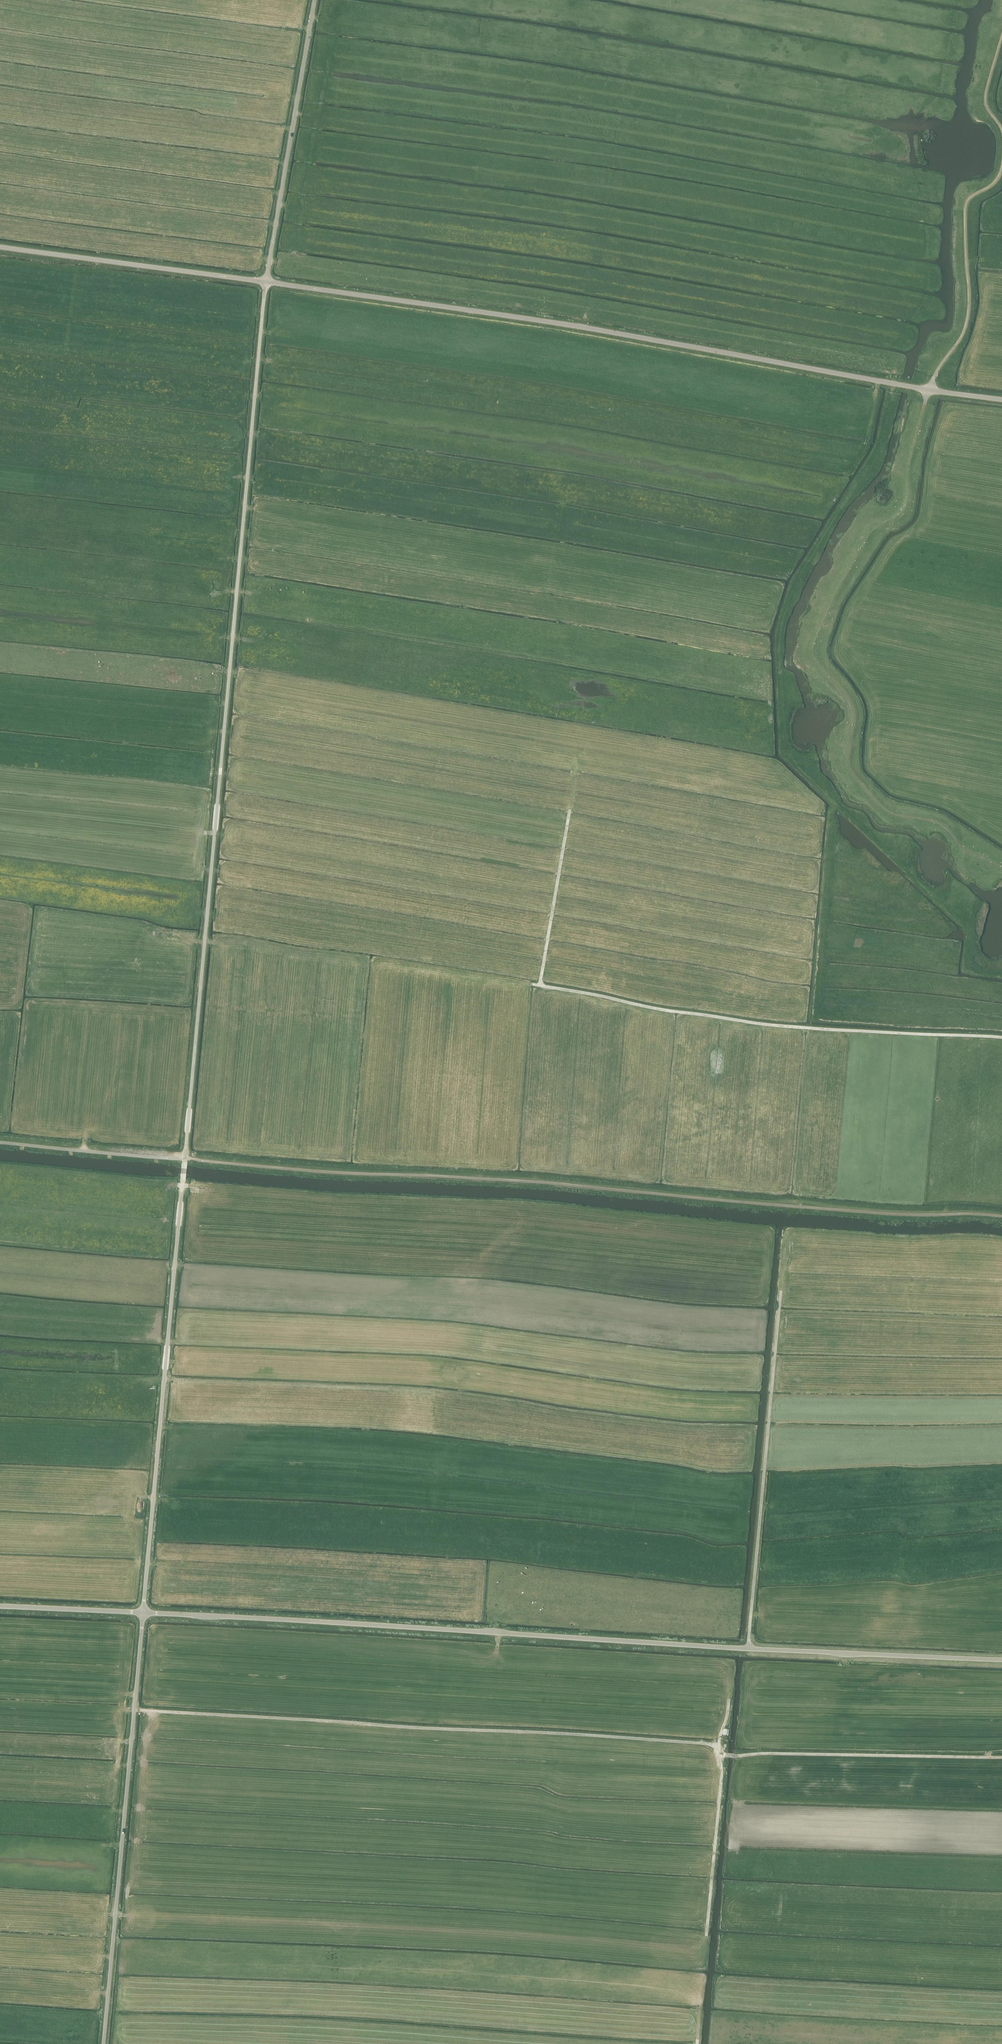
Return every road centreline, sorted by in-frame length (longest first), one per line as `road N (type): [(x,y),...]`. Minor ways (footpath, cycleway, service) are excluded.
road 1 (unclassified): [(185,1158),(266,282)]
road 2 (unclassified): [(1001,1659),(144,1612)]
road 3 (tertiary): [(1001,400),(266,282)]
road 4 (track): [(718,1754),(716,1745),(606,1736),(135,1709)]
road 5 (track): [(541,986),(791,1027),(1001,1037)]
road 6 (unclassified): [(104,2043),(144,1612)]
road 7 (unclassified): [(144,1612),(182,1181)]
road 8 (track): [(749,1649),(781,1290)]
road 9 (unclassified): [(266,282),(315,0)]
road 10 (track): [(1001,1756),(718,1754)]
road 11 (tertiary): [(266,282),(0,246)]
road 12 (track): [(924,404),(970,312),(966,204),(994,182),(1001,163)]
road 13 (track): [(0,596),(249,640)]
road 14 (track): [(236,837),(0,801)]
road 15 (track): [(531,984),(541,986),(577,768)]
road 16 (track): [(0,697),(228,703)]
road 17 (unclassified): [(185,1158),(0,1143)]
road 18 (track): [(718,1754),(706,1937)]
road 19 (unclassified): [(144,1612),(0,1606)]

